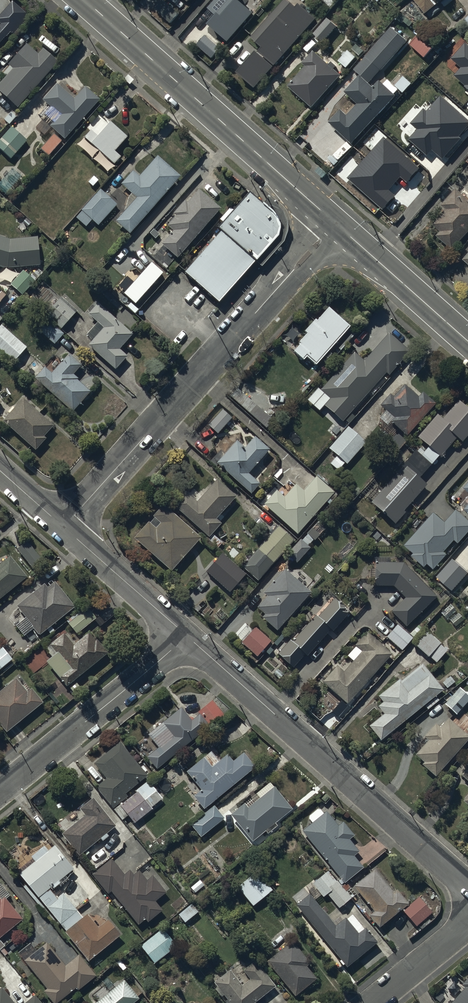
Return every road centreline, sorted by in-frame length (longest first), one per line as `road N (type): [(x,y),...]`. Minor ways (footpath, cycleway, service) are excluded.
road 1 (residential): [(336,224),(65,523)]
road 2 (residential): [(190,638),(467,888)]
road 3 (secondary): [(84,0),(336,224)]
road 4 (residential): [(190,638),(0,792)]
road 5 (secondary): [(336,224),(467,338)]
road 6 (residential): [(65,523),(190,638)]
road 7 (residential): [(467,925),(372,1002)]

